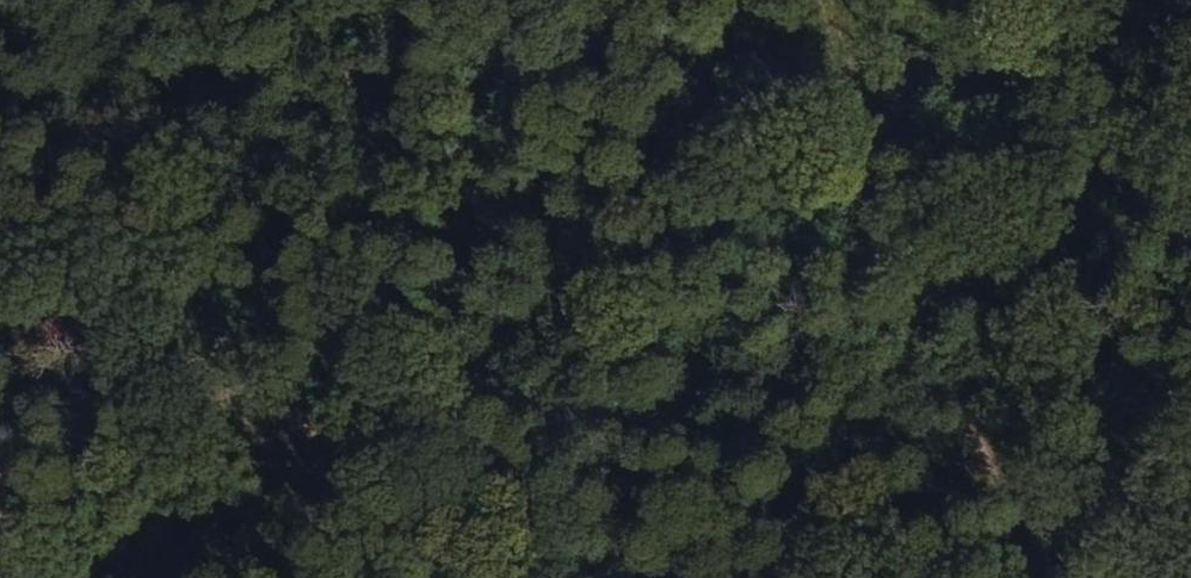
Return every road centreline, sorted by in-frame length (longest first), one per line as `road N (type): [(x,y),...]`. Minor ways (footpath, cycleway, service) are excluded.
road 1 (track): [(1096,0),(436,392),(223,474),(59,476),(16,577)]
road 2 (track): [(1084,577),(1023,516),(862,224),(921,104)]
road 3 (track): [(94,577),(223,474)]

